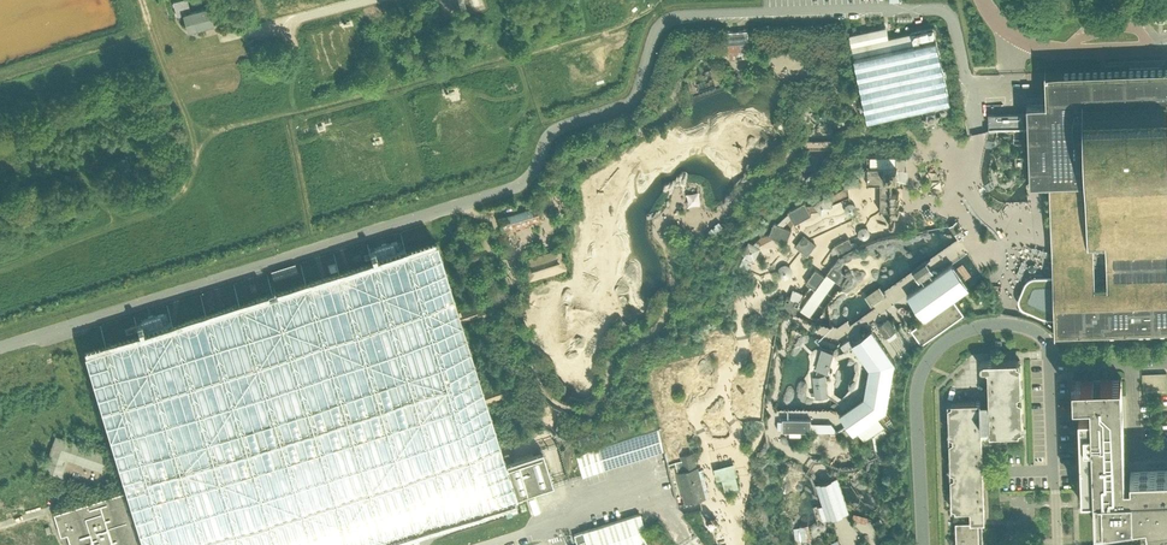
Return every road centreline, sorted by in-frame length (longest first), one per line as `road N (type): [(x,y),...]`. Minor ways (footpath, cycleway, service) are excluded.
road 1 (track): [(653,7),(625,25),(547,47),(192,135),(186,187),(133,221)]
road 2 (track): [(148,0),(192,135)]
road 3 (track): [(133,221),(0,268)]

